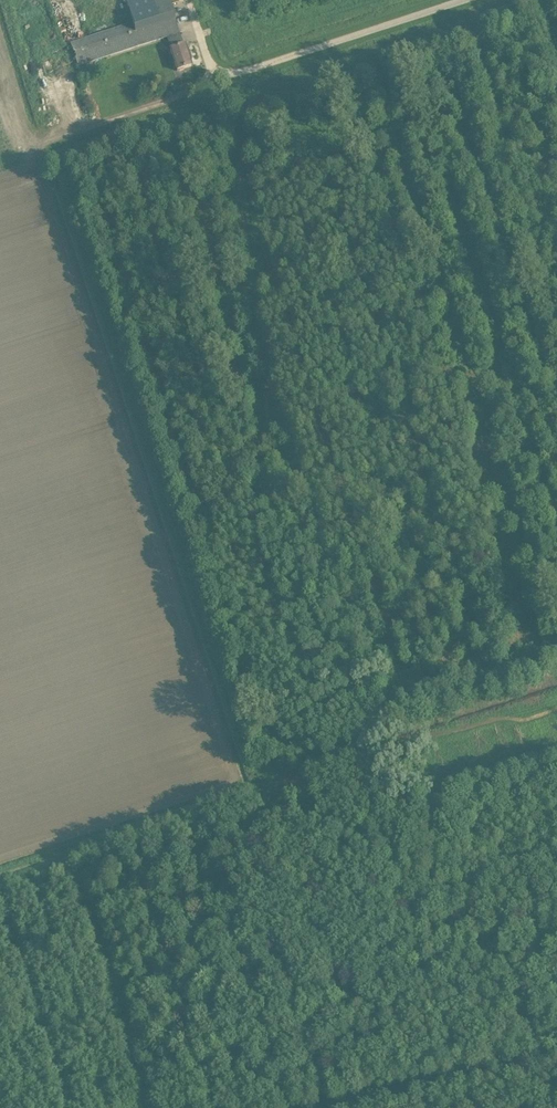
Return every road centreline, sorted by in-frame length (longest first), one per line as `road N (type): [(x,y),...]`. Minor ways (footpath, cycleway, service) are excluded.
road 1 (track): [(240,123),(243,220),(268,369),(269,457),(556,387)]
road 2 (track): [(44,860),(414,738),(483,732),(556,709)]
road 3 (unclassified): [(230,74),(460,0)]
road 4 (track): [(240,123),(244,99),(438,39)]
road 5 (track): [(556,1053),(342,1107)]
road 6 (track): [(57,175),(73,153),(244,99)]
road 7 (track): [(230,46),(375,0)]

